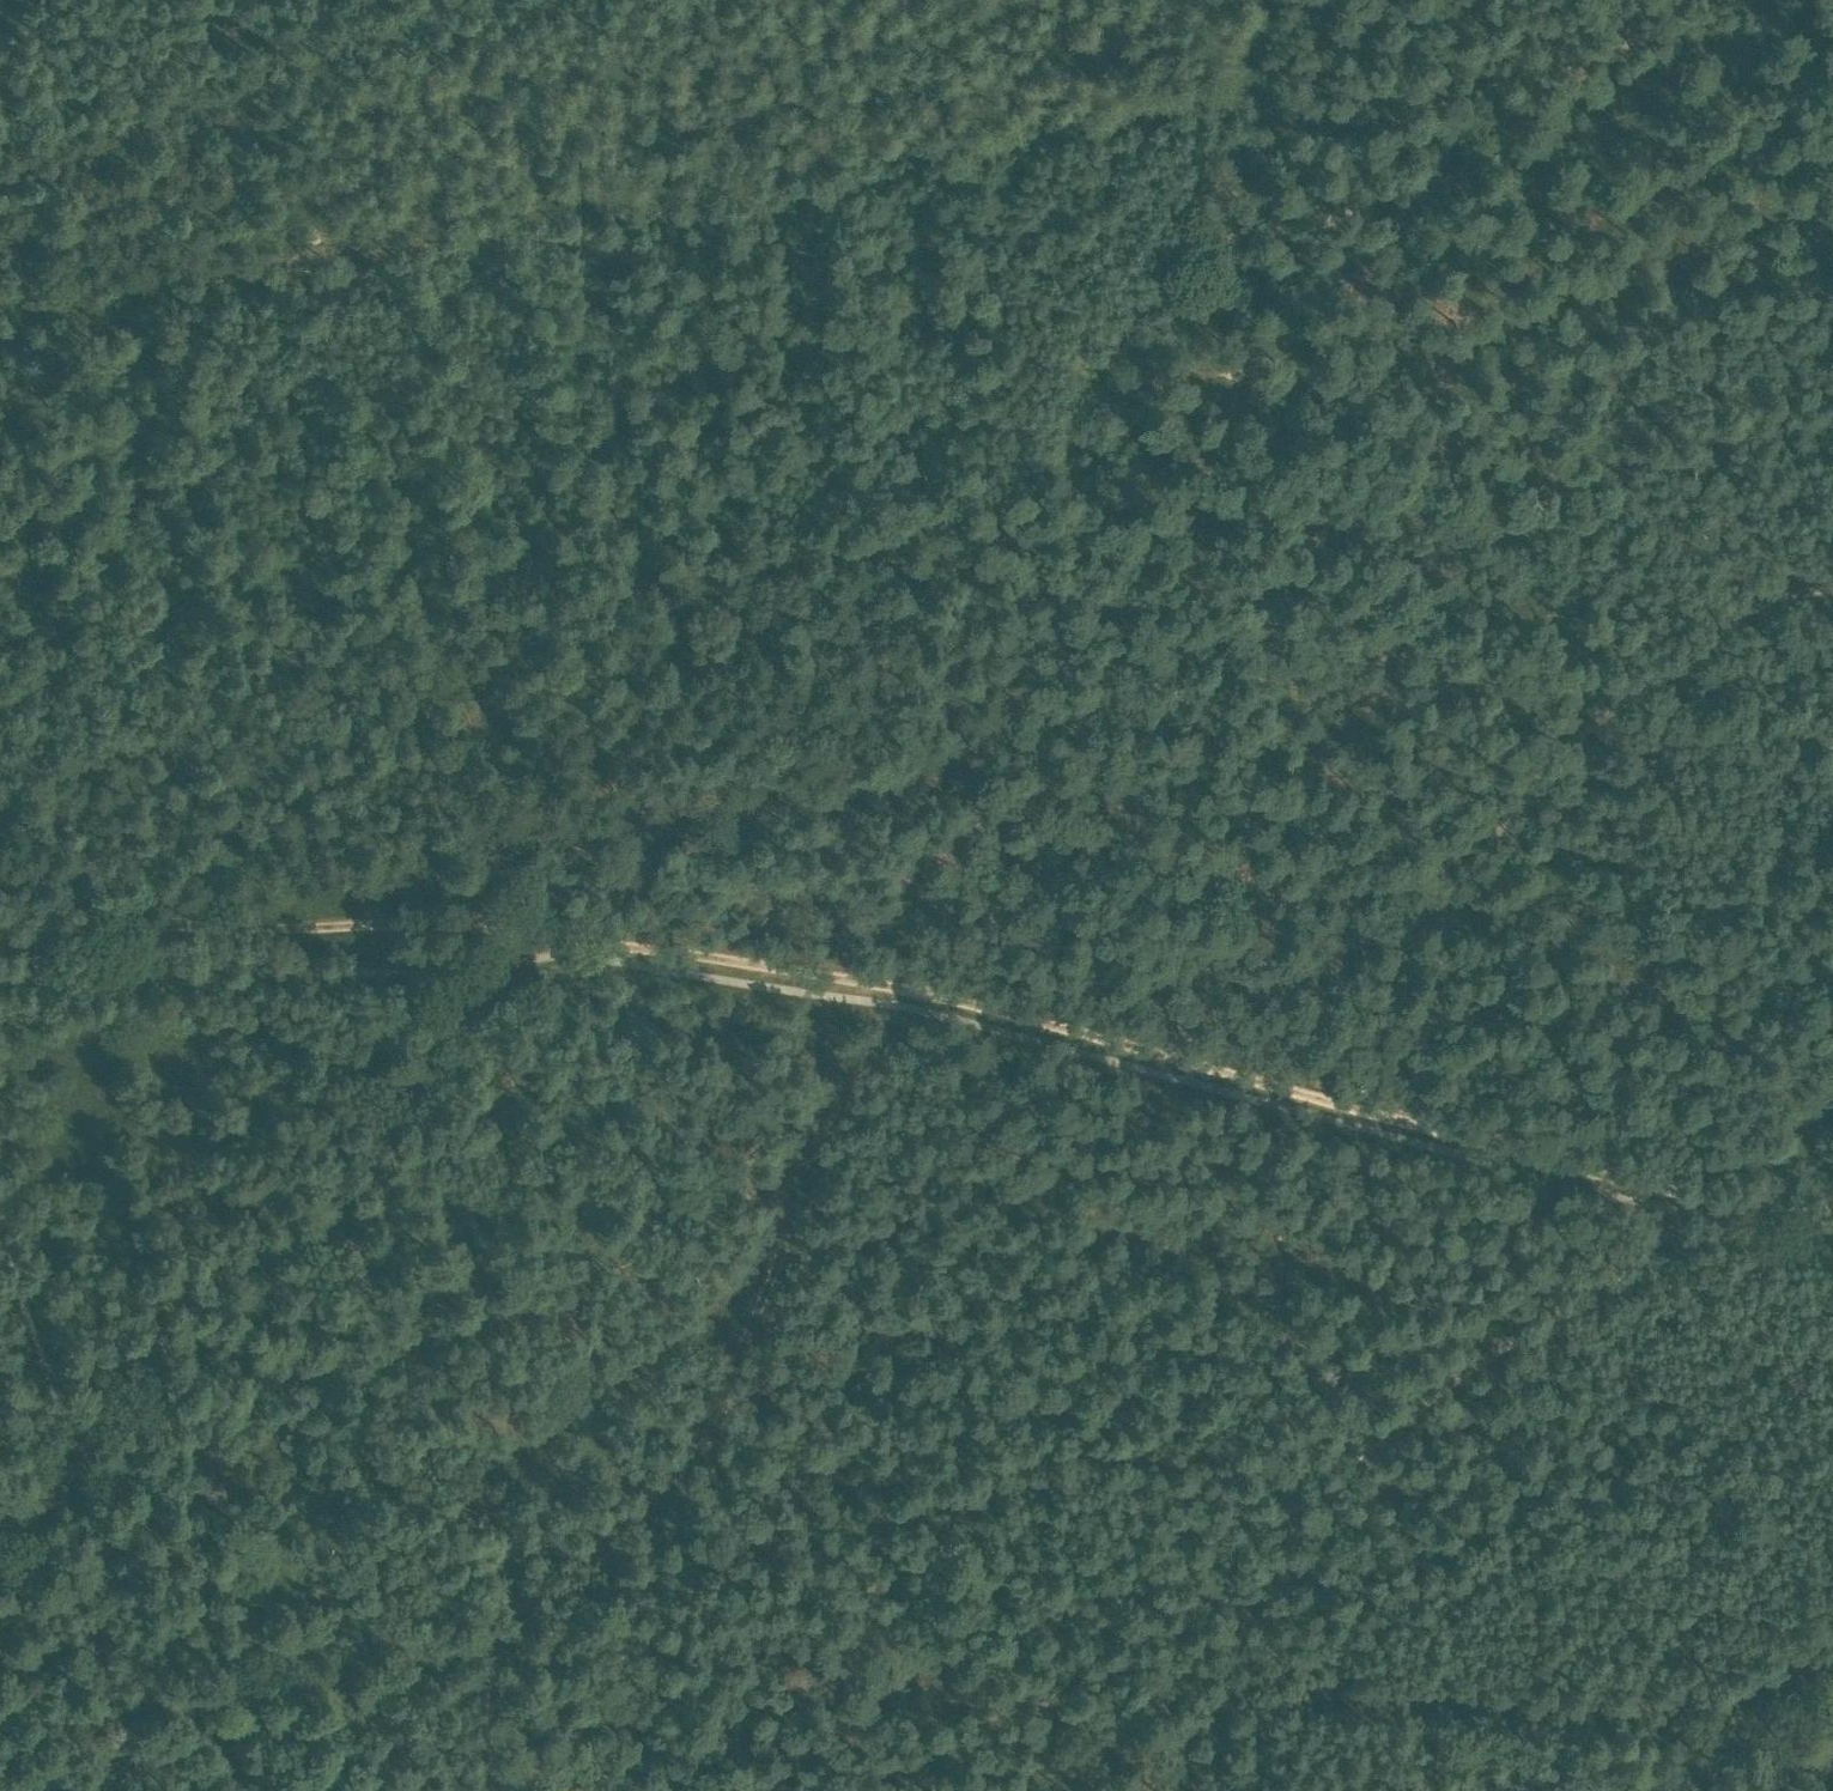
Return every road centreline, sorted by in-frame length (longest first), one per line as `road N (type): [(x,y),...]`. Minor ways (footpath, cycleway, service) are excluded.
road 1 (track): [(0,935),(466,930),(727,957),(986,1007),(1704,1203),(1832,1211)]

